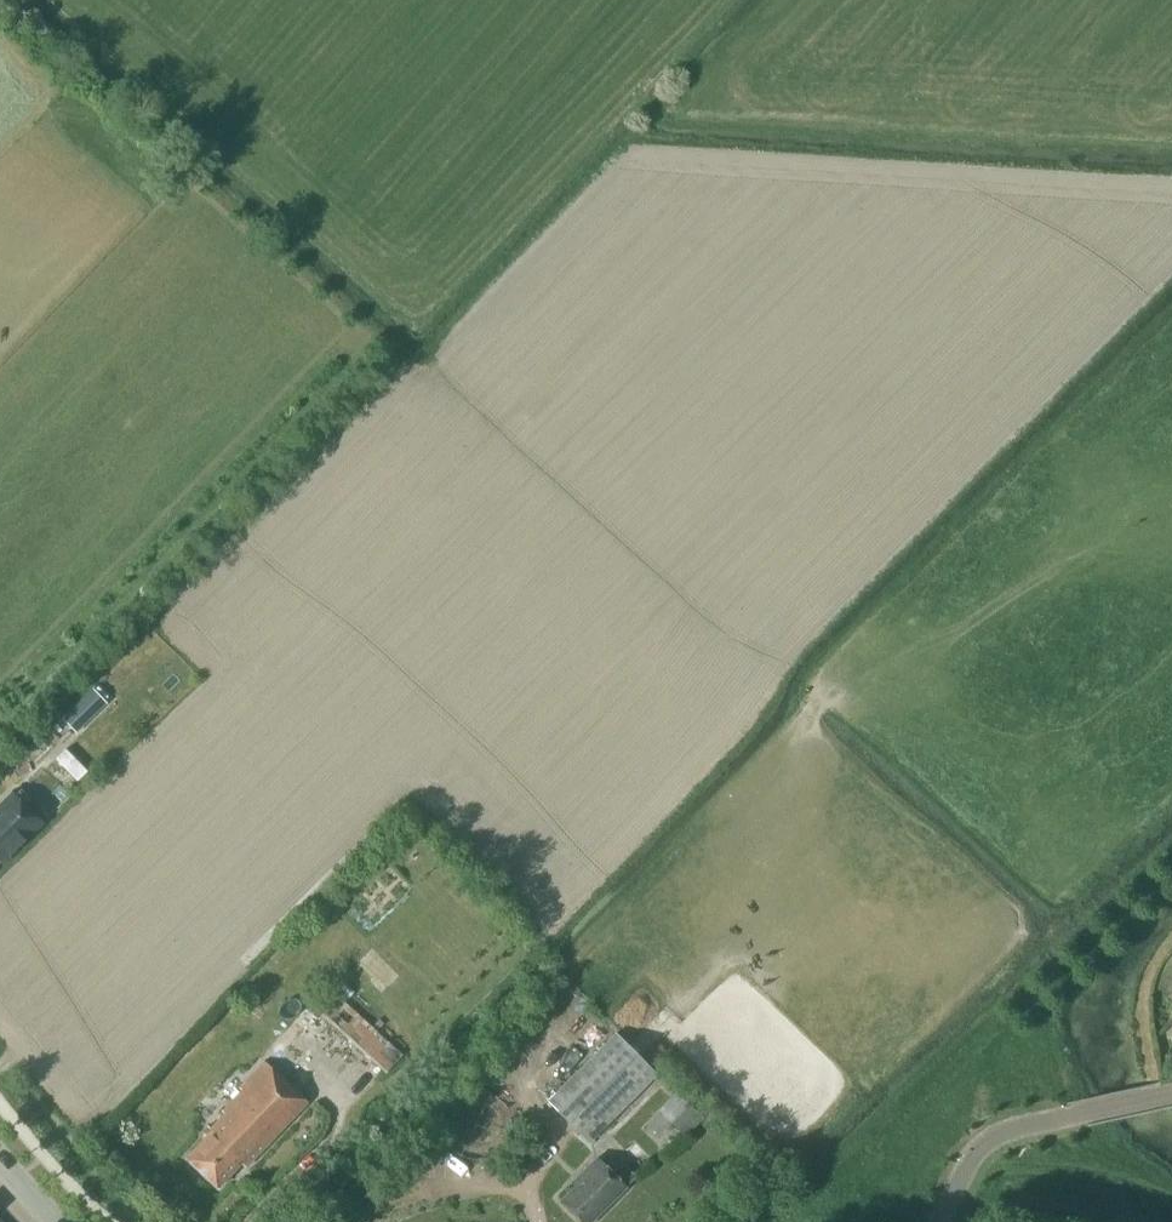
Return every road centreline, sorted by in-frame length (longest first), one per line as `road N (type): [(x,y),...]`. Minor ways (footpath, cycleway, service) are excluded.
road 1 (residential): [(940,1221),(988,1139),(1171,1094)]

